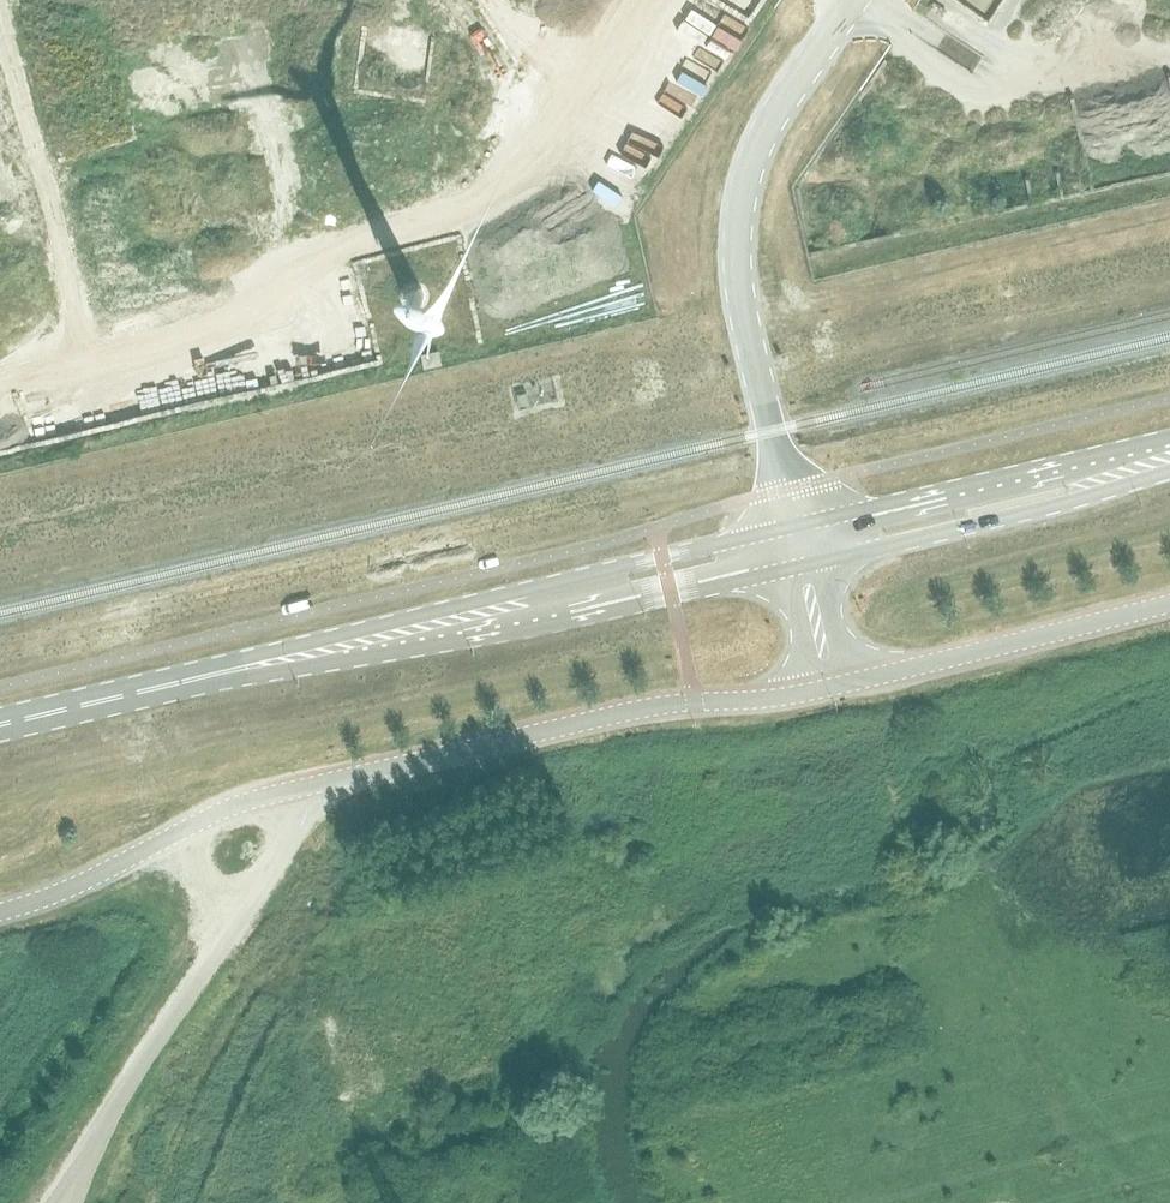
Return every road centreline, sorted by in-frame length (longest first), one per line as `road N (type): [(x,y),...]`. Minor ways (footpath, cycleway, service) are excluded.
road 1 (unclassified): [(0,723),(799,534)]
road 2 (track): [(1169,1161),(1120,1133),(1065,1064),(1030,950),(977,883),(966,843),(913,768),(921,728),(1015,674),(1017,643)]
road 3 (unclassified): [(799,534),(741,308),(738,237),(750,177),(776,116),(855,0)]
road 4 (unclassified): [(316,782),(655,705),(837,685)]
road 5 (unclassified): [(63,1188),(316,782)]
road 6 (tertiary): [(799,534),(1169,444)]
road 7 (unclassified): [(0,919),(66,899),(225,811),(316,782)]
road 8 (tertiary): [(837,685),(1169,606)]
road 9 (tertiary): [(799,534),(837,685)]

